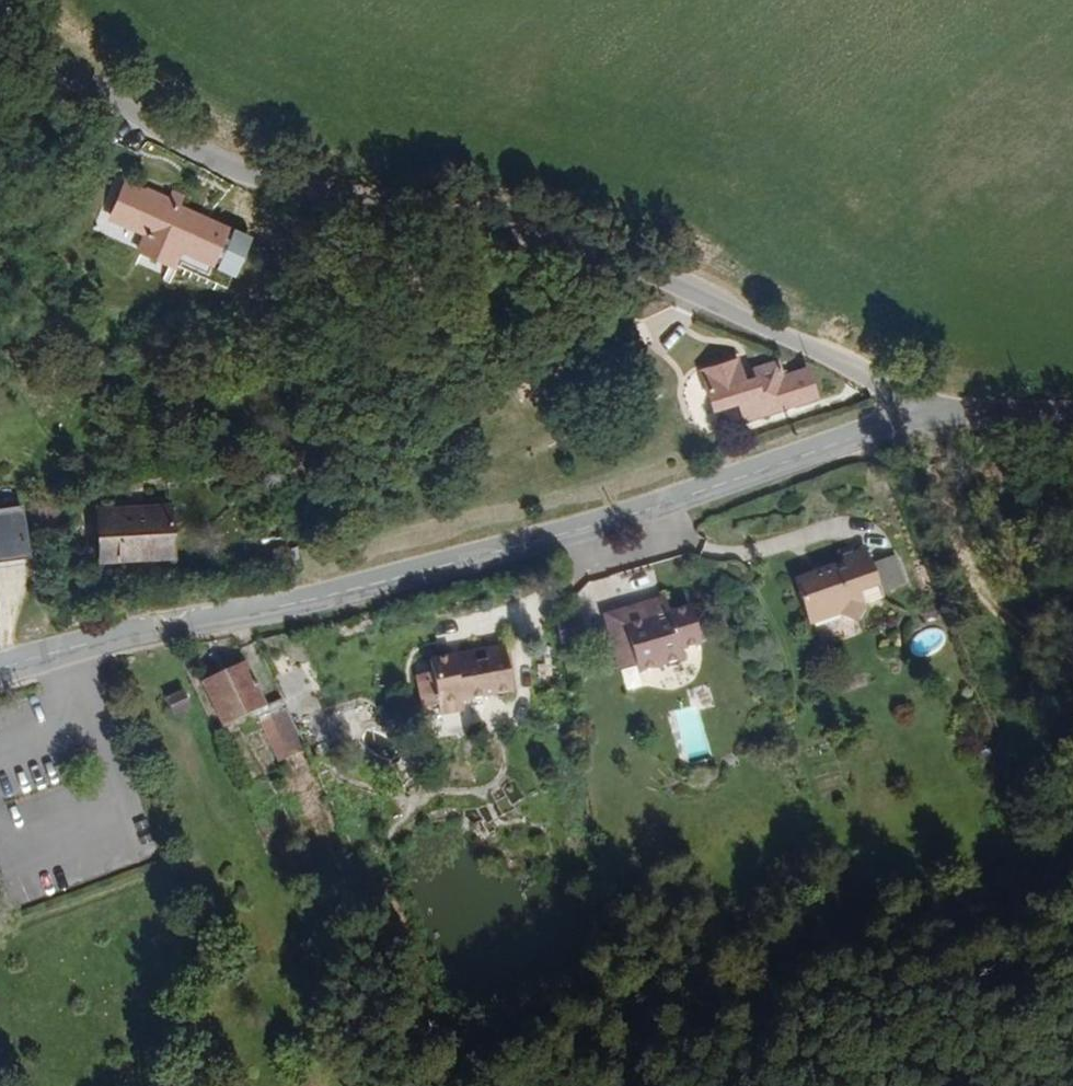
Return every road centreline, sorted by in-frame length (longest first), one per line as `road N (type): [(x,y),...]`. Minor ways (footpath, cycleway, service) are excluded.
road 1 (unclassified): [(917,411),(804,344),(635,266),(466,216),(299,184),(198,149),(46,56),(0,3)]
road 2 (residential): [(917,411),(665,503),(341,592),(0,669)]
road 3 (track): [(46,56),(60,141),(56,189),(34,234),(0,278)]
road 4 (unclassified): [(1072,410),(917,411)]

